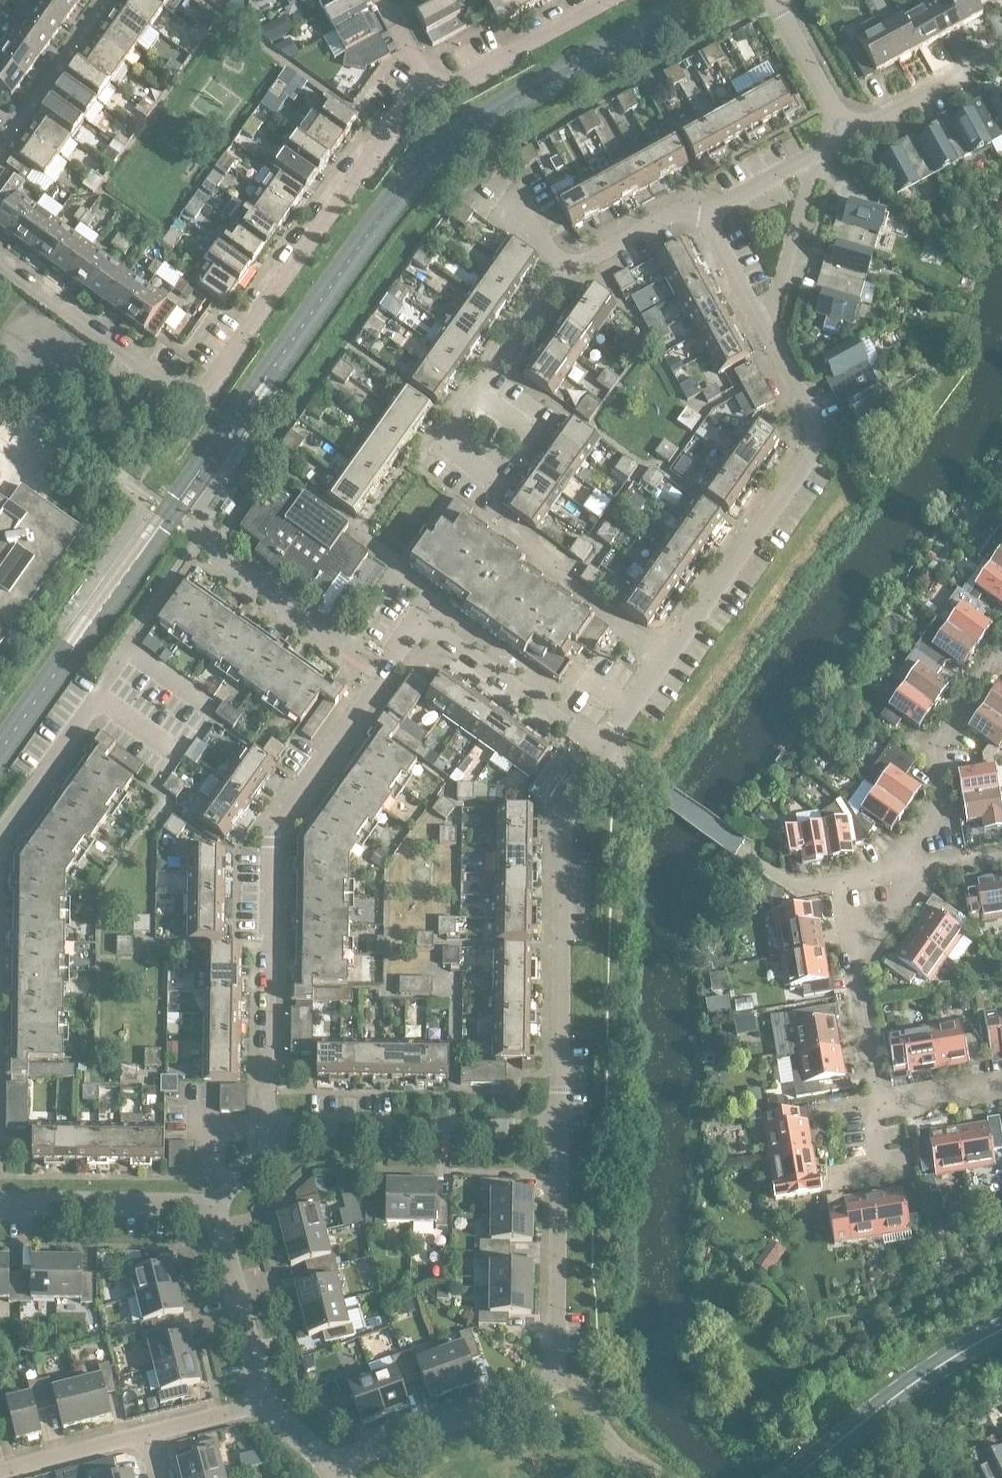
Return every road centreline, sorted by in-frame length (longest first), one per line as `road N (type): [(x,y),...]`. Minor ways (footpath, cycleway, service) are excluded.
road 1 (residential): [(0,259),(177,382),(216,376),(384,129),(429,92),(605,0)]
road 2 (residential): [(270,1130),(274,824),(407,646),(422,639),(457,649),(604,754)]
road 3 (residential): [(562,1133),(557,1357),(549,1383),(329,1466)]
road 4 (residential): [(562,1133),(567,823),(604,754)]
road 5 (residential): [(708,224),(668,223),(575,268),(439,447)]
road 6 (residential): [(672,656),(811,452),(811,418),(769,345)]
road 7 (residential): [(1001,1085),(893,1102),(874,1085),(842,883)]
road 8 (residential): [(270,1130),(562,1133)]
road 9 (residential): [(1001,657),(934,758),(942,816),(884,875)]
road 10 (secondary): [(1001,1332),(941,1365),(796,1477)]
road 11 (residential): [(0,1210),(214,1210)]
road 12 (residential): [(501,533),(672,656)]
road 13 (residential): [(769,345),(822,150)]
road 14 (residential): [(266,1403),(214,1210)]
road 15 (residential): [(98,701),(0,852)]
road 16 (residential): [(1001,50),(850,134)]
road 17 (residential): [(850,134),(773,0)]
road 18 (residential): [(0,1475),(144,1437)]
road 19 (residential): [(822,150),(710,212),(708,224)]
road 20 (residential): [(708,224),(707,238),(769,345)]
road 21 (residential): [(144,1437),(266,1403)]

